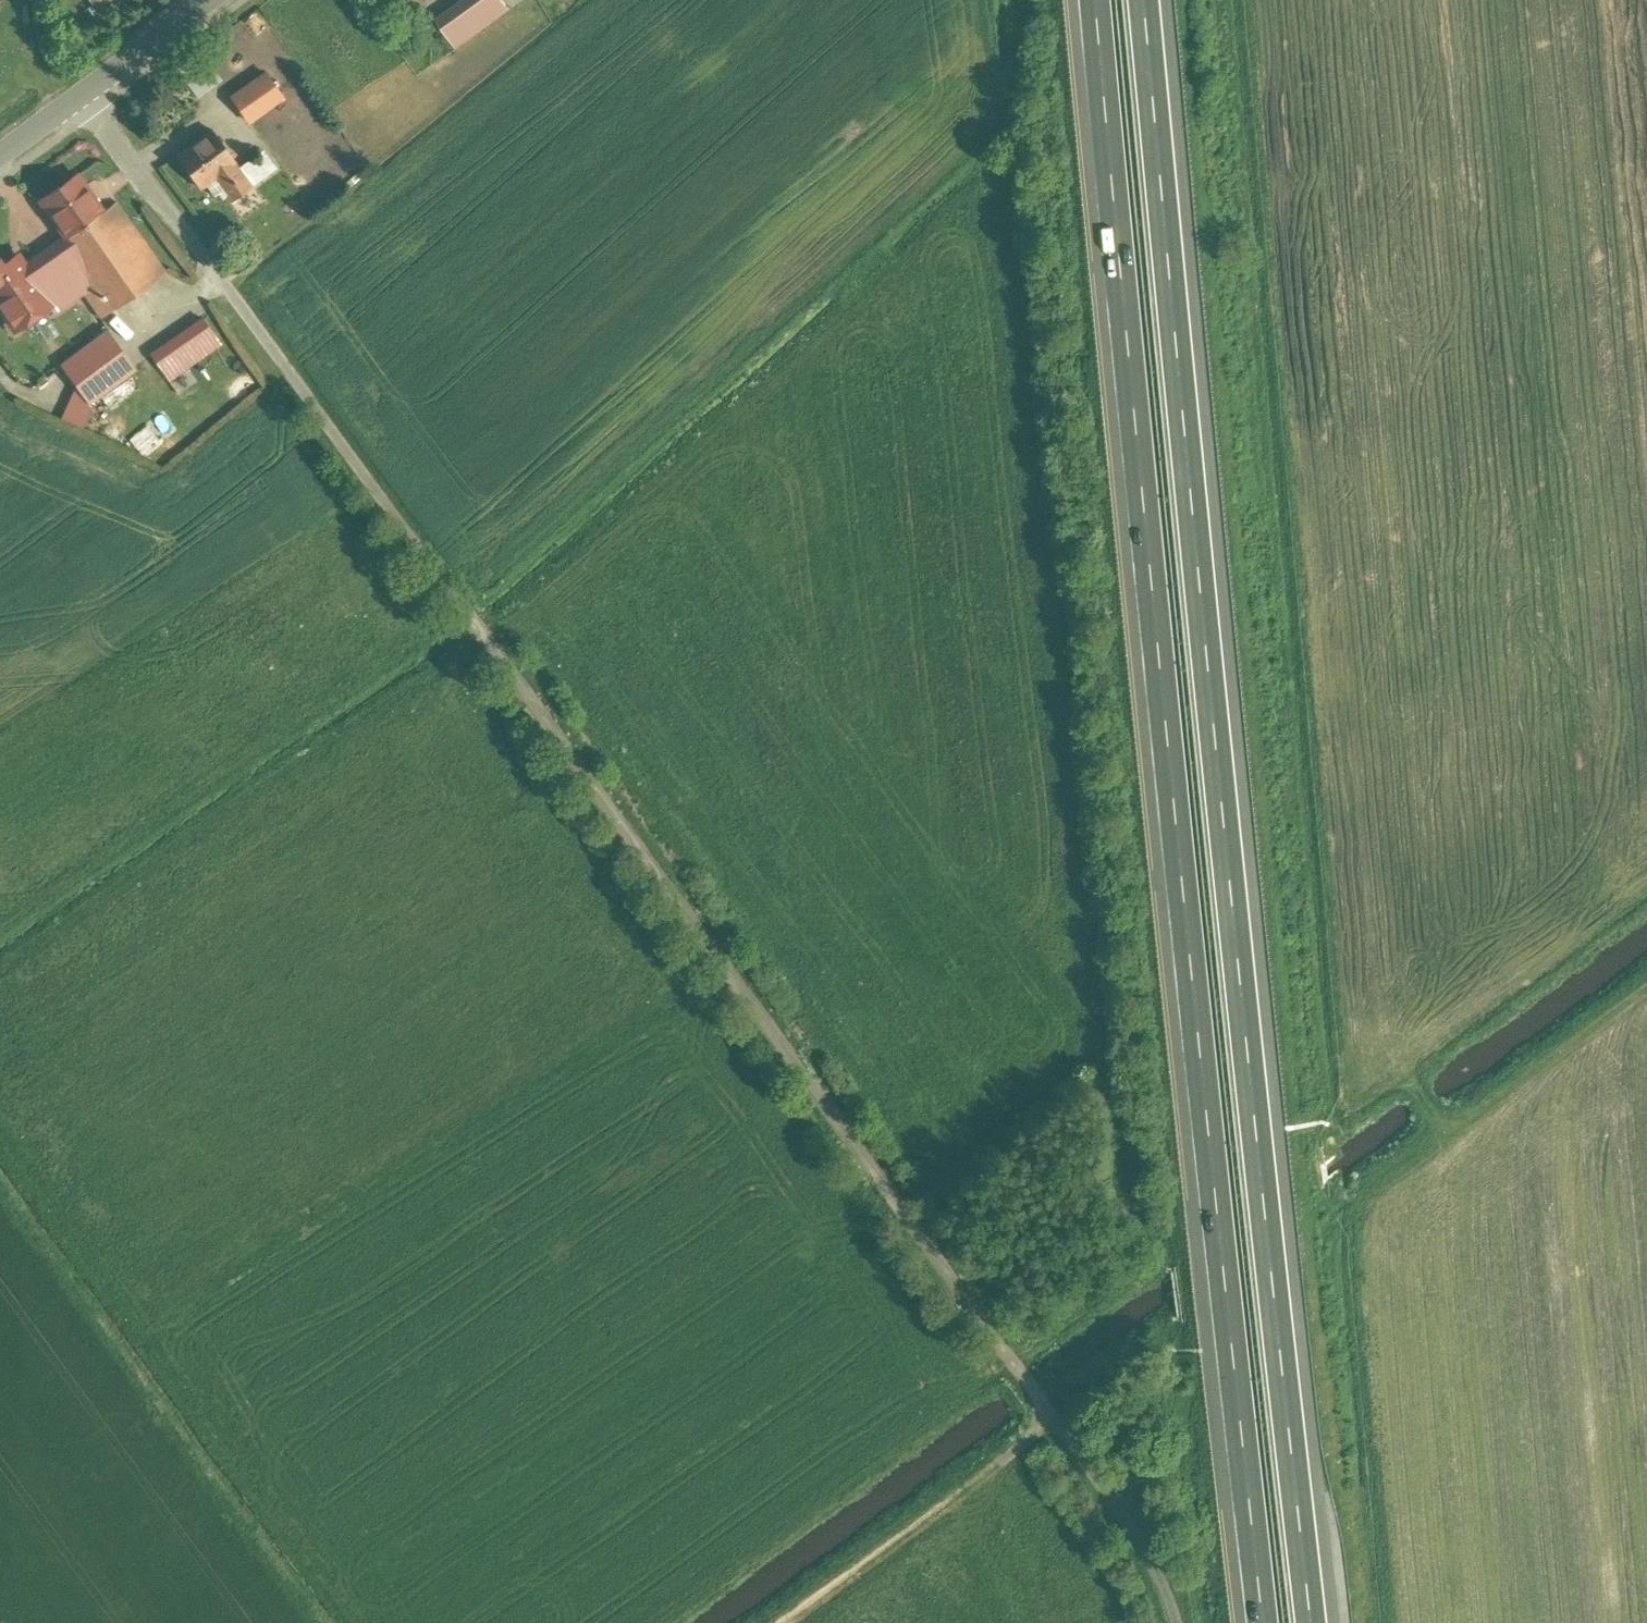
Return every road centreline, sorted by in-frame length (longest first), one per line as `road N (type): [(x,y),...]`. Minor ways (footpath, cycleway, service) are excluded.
road 1 (track): [(1178,1622),(1168,1580),(1007,1345),(82,93)]
road 2 (motorway): [(1095,0),(1265,1622)]
road 3 (motorway): [(1311,1622),(1189,496),(1145,0)]
road 4 (tertiary): [(0,154),(210,0)]

